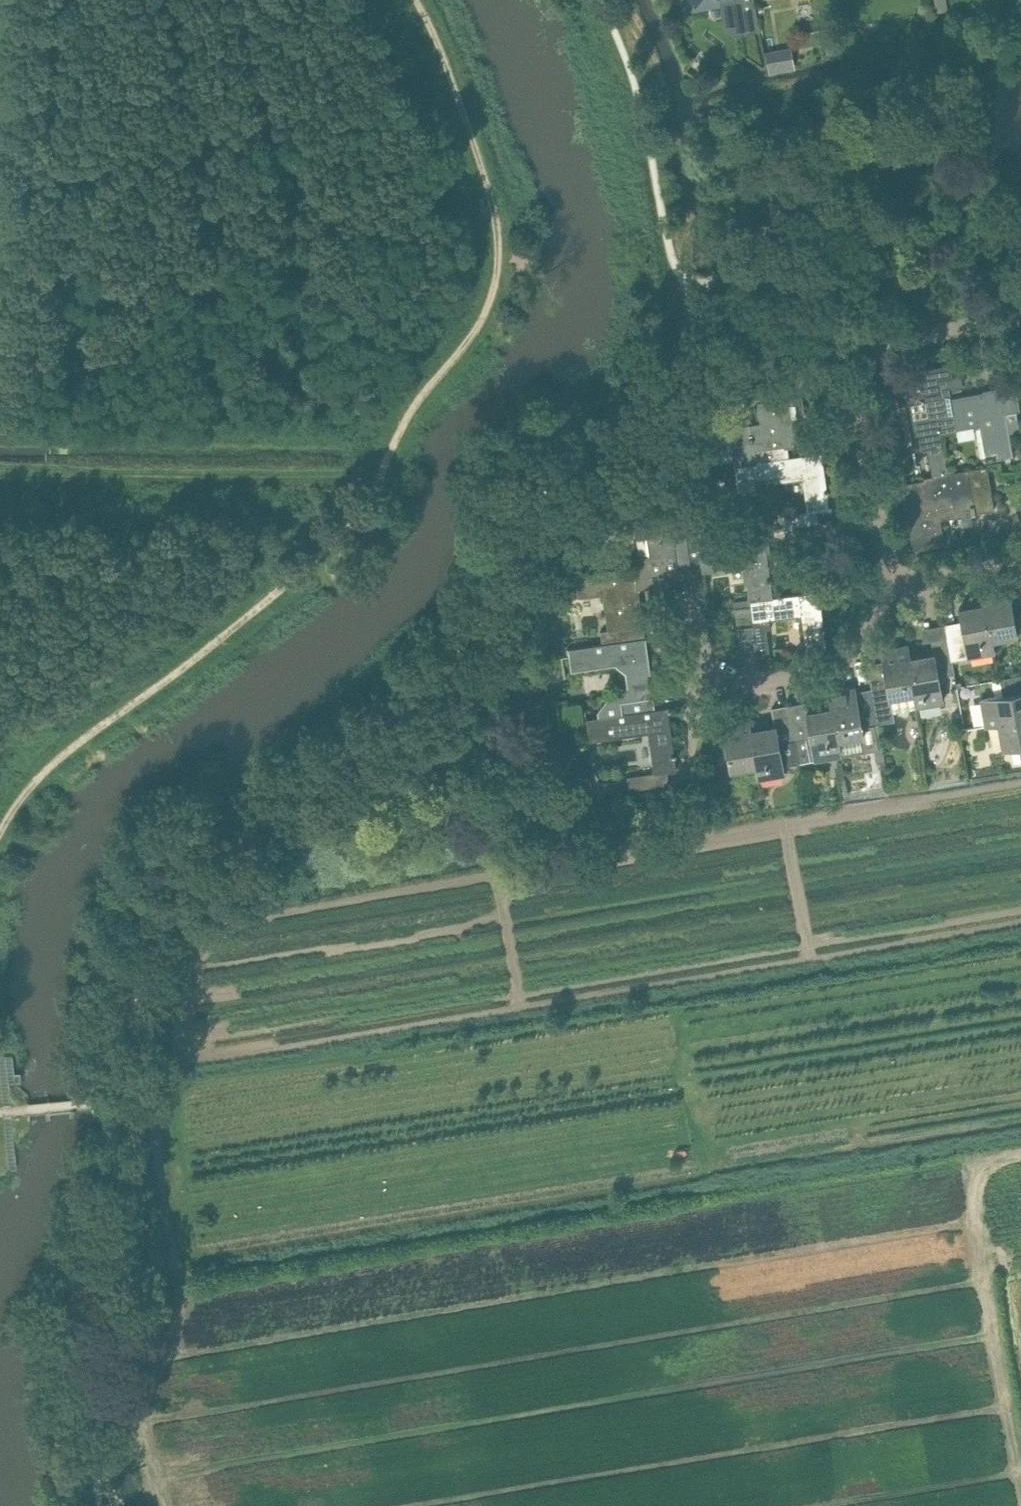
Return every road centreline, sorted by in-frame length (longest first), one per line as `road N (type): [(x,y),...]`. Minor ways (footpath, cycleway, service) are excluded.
road 1 (track): [(0,842),(16,808),(63,755),(199,659),(344,531),(412,411),(478,325),(503,253),(471,128),(414,0)]
road 2 (residential): [(709,669),(740,682),(781,682),(835,669),(892,577)]
road 3 (residential): [(892,577),(860,416),(872,348)]
road 4 (residential): [(1020,318),(872,348)]
road 5 (residential): [(892,577),(933,578),(1020,554)]

